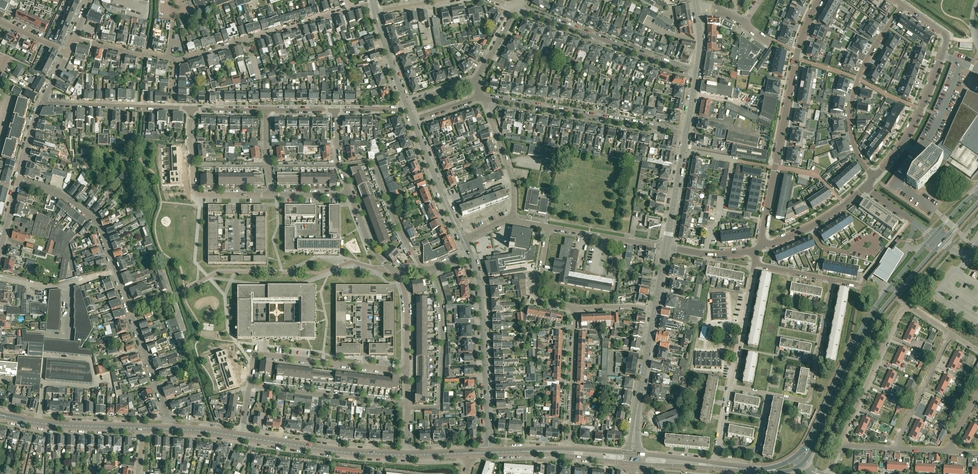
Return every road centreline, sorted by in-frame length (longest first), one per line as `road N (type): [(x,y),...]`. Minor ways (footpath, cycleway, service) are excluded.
road 1 (primary): [(802,463),(866,333),(942,242)]
road 2 (primary): [(934,236),(876,306),(795,457)]
road 3 (residential): [(819,0),(798,52),(759,247)]
road 4 (residential): [(483,97),(685,135)]
road 5 (unclassified): [(488,453),(481,291),(470,254)]
road 6 (residential): [(902,5),(851,100),(852,142),(873,177)]
road 7 (residential): [(697,75),(519,9)]
road 8 (residential): [(18,180),(60,192),(98,224),(129,310)]
road 9 (residential): [(351,8),(175,60)]
road 10 (residential): [(432,269),(442,317),(439,407),(408,407)]
road 11 (primary): [(408,455),(242,437)]
road 12 (residential): [(833,280),(809,402),(768,394)]
road 13 (residential): [(190,108),(195,192),(271,195)]
road 14 (residential): [(249,385),(408,404)]
road 15 (unclassified): [(632,459),(654,310)]
road 16 (residential): [(841,442),(906,307)]
road 17 (residential): [(575,307),(568,453)]
road 18 (primary): [(143,428),(0,415)]
road 19 (residential): [(873,177),(912,127),(943,55)]
road 20 (unclassified): [(464,241),(413,121)]
road 21 (residential): [(43,101),(173,107)]
road 22 (residential): [(513,220),(514,183),(483,97)]
road 23 (residential): [(897,448),(950,332)]
road 24 (residential): [(129,310),(168,429)]
road 25 (residential): [(755,265),(730,386)]
road 26 (residential): [(759,247),(824,220),(865,187)]

